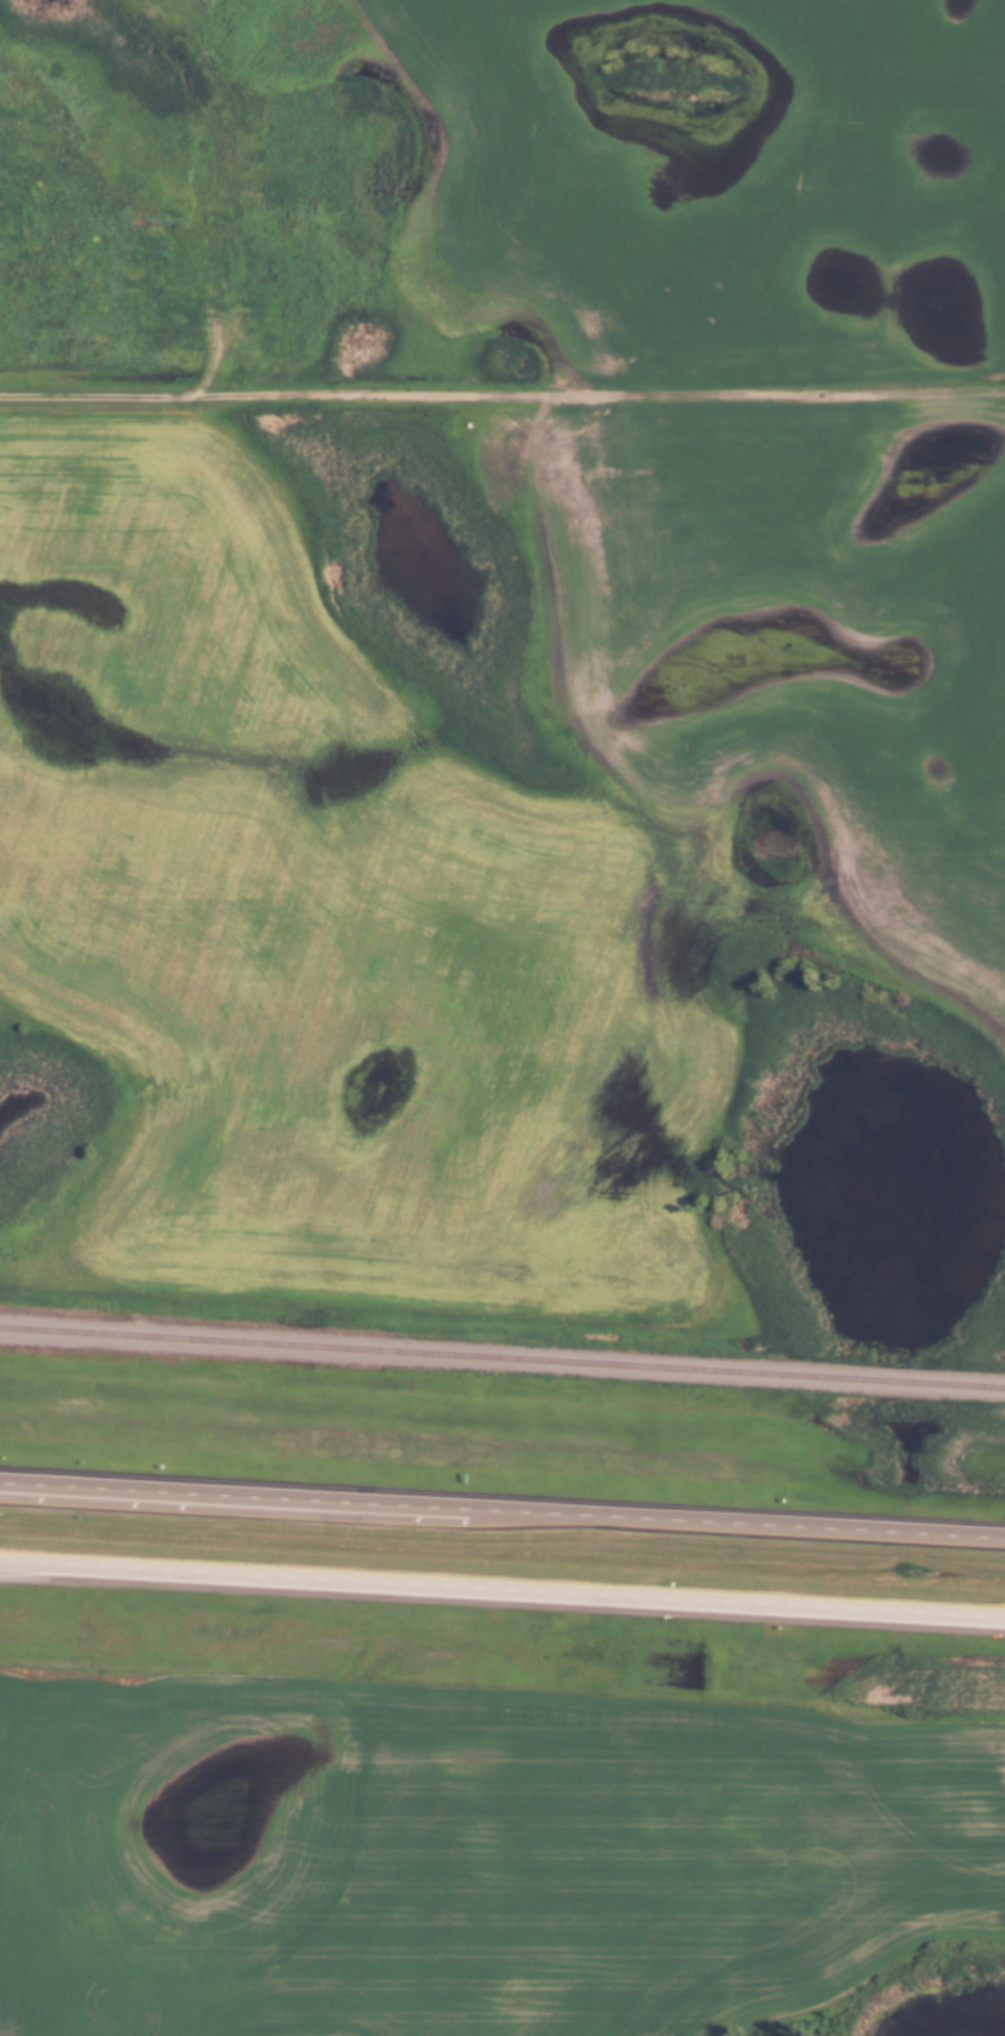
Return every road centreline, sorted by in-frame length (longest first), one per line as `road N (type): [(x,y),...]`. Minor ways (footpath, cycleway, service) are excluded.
road 1 (trunk): [(0,1560),(1004,1616)]
road 2 (trunk): [(1004,1535),(0,1482)]
road 3 (track): [(0,392),(1004,395)]

